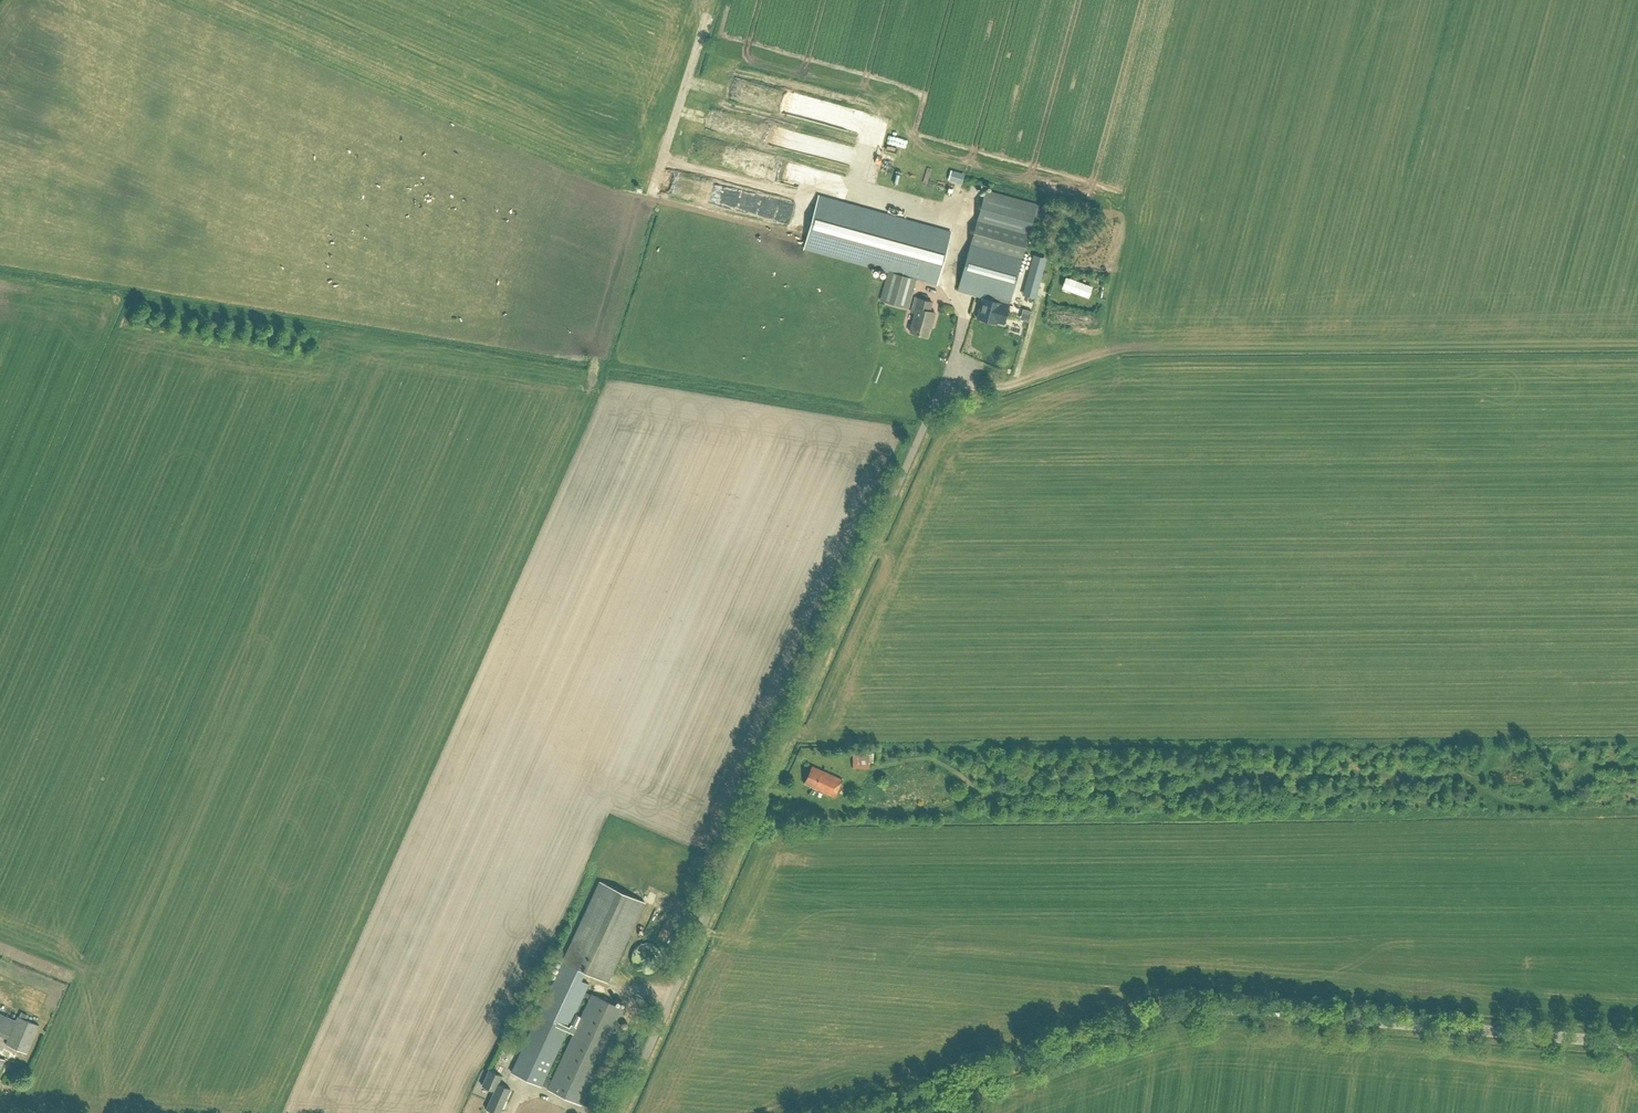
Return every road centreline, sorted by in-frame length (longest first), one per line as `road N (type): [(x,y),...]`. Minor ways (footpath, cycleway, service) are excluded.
road 1 (track): [(764,791),(795,801),(916,808),(959,784),(969,791),(1183,791),(1222,775),(1446,773),(1519,806),(1598,767),(1637,763)]
road 2 (unclassified): [(621,1112),(956,350)]
road 3 (tertiary): [(856,1112),(1184,1008),(1637,1043)]
road 4 (track): [(1502,799),(1493,809),(1450,814),(963,820),(938,801)]

